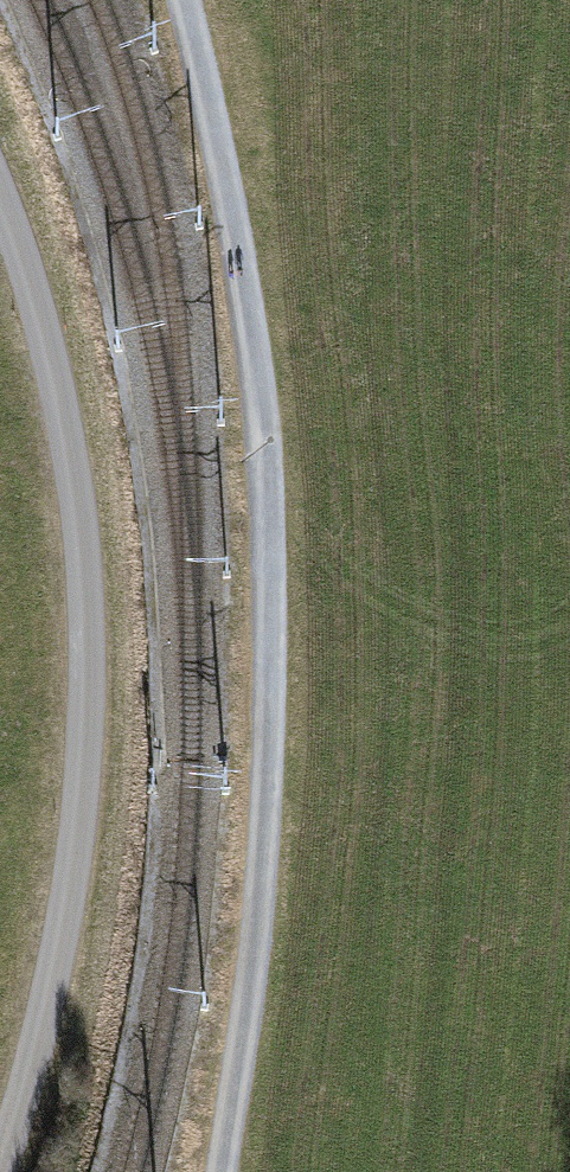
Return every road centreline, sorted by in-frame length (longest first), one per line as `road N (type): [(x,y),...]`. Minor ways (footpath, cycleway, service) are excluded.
road 1 (track): [(179,0),(225,177),(260,400),(272,672),(260,897),(223,1171)]
road 2 (track): [(0,201),(32,286),(58,396),(76,494),(87,645),(83,784),(65,919),(0,1170)]

